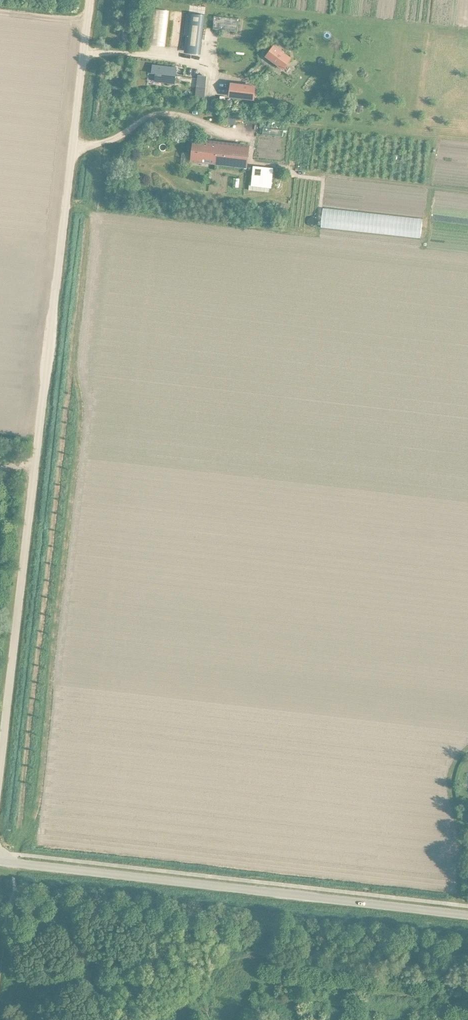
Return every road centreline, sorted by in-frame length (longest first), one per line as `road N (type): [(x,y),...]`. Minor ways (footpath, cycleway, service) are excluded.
road 1 (unclassified): [(0,785),(91,0)]
road 2 (unclassified): [(467,918),(0,864)]

